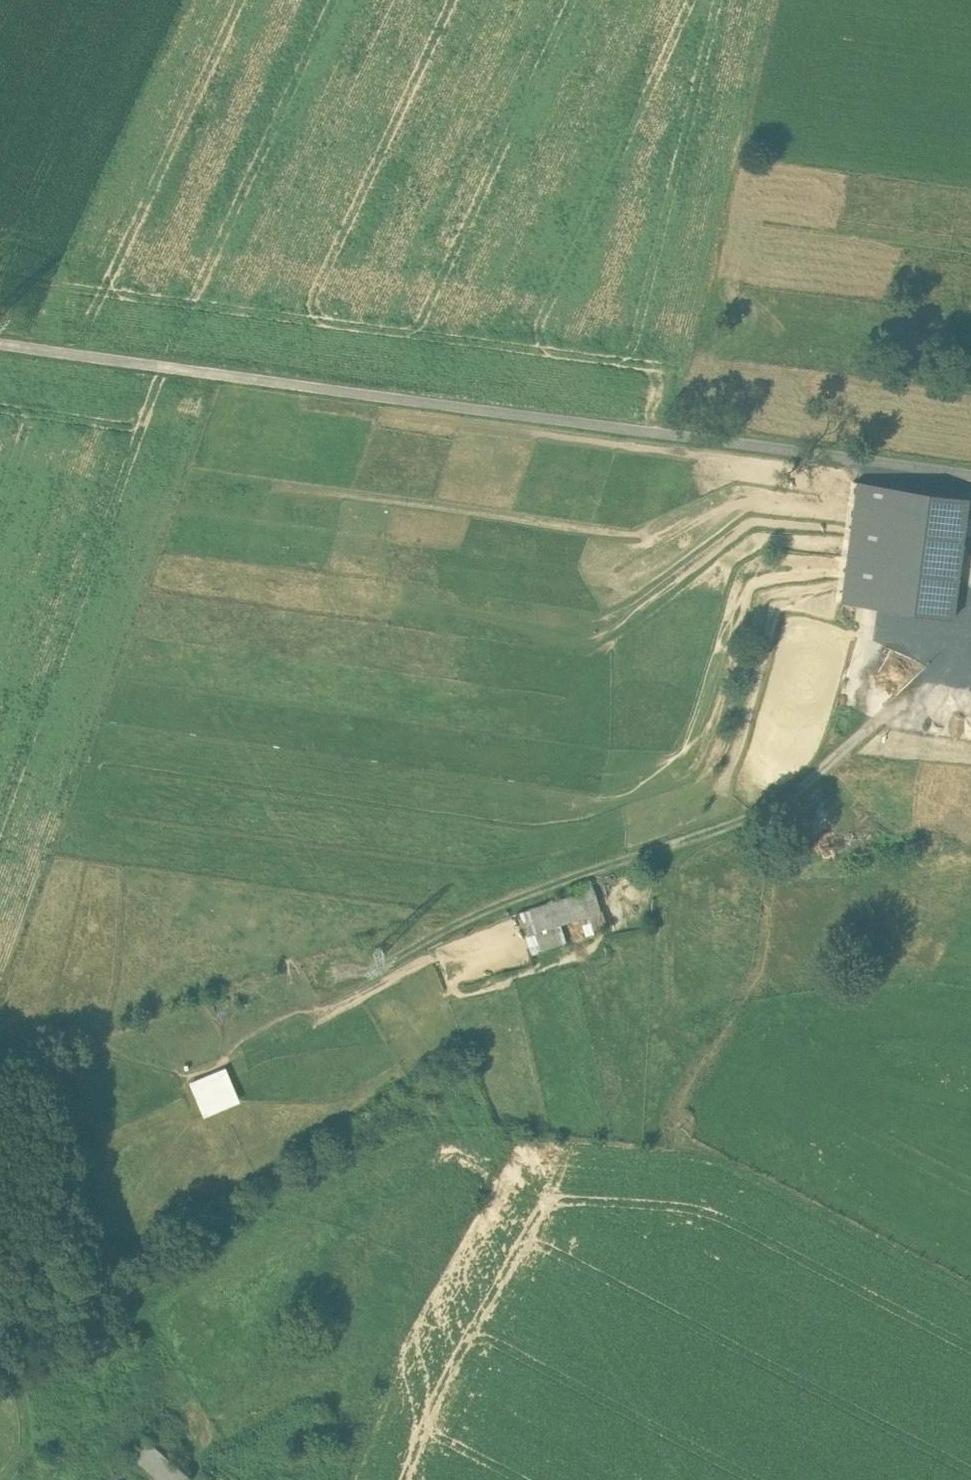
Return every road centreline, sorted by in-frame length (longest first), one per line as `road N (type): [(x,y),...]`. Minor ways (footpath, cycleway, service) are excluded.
road 1 (track): [(0,342),(970,473)]
road 2 (track): [(970,644),(749,815),(445,923)]

